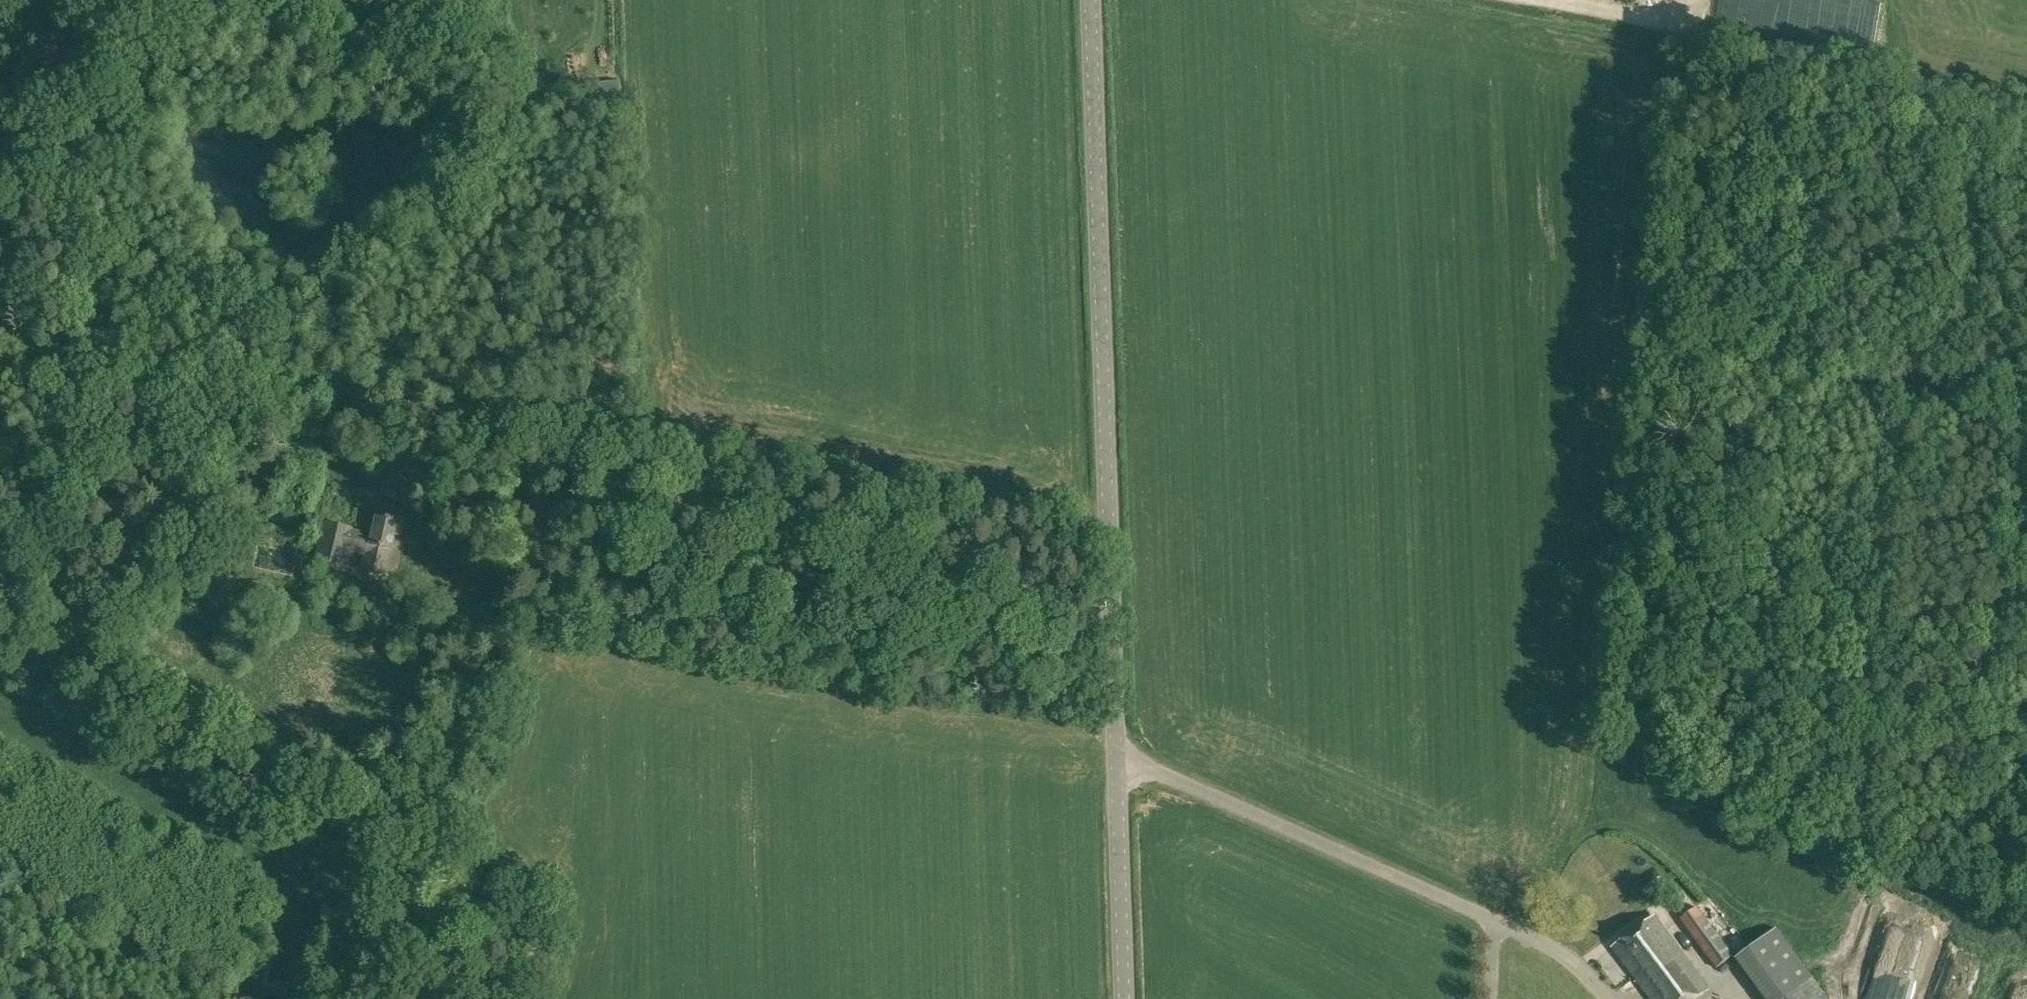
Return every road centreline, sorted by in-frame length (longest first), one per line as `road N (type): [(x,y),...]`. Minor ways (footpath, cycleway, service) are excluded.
road 1 (unclassified): [(1125,998),(1088,0)]

